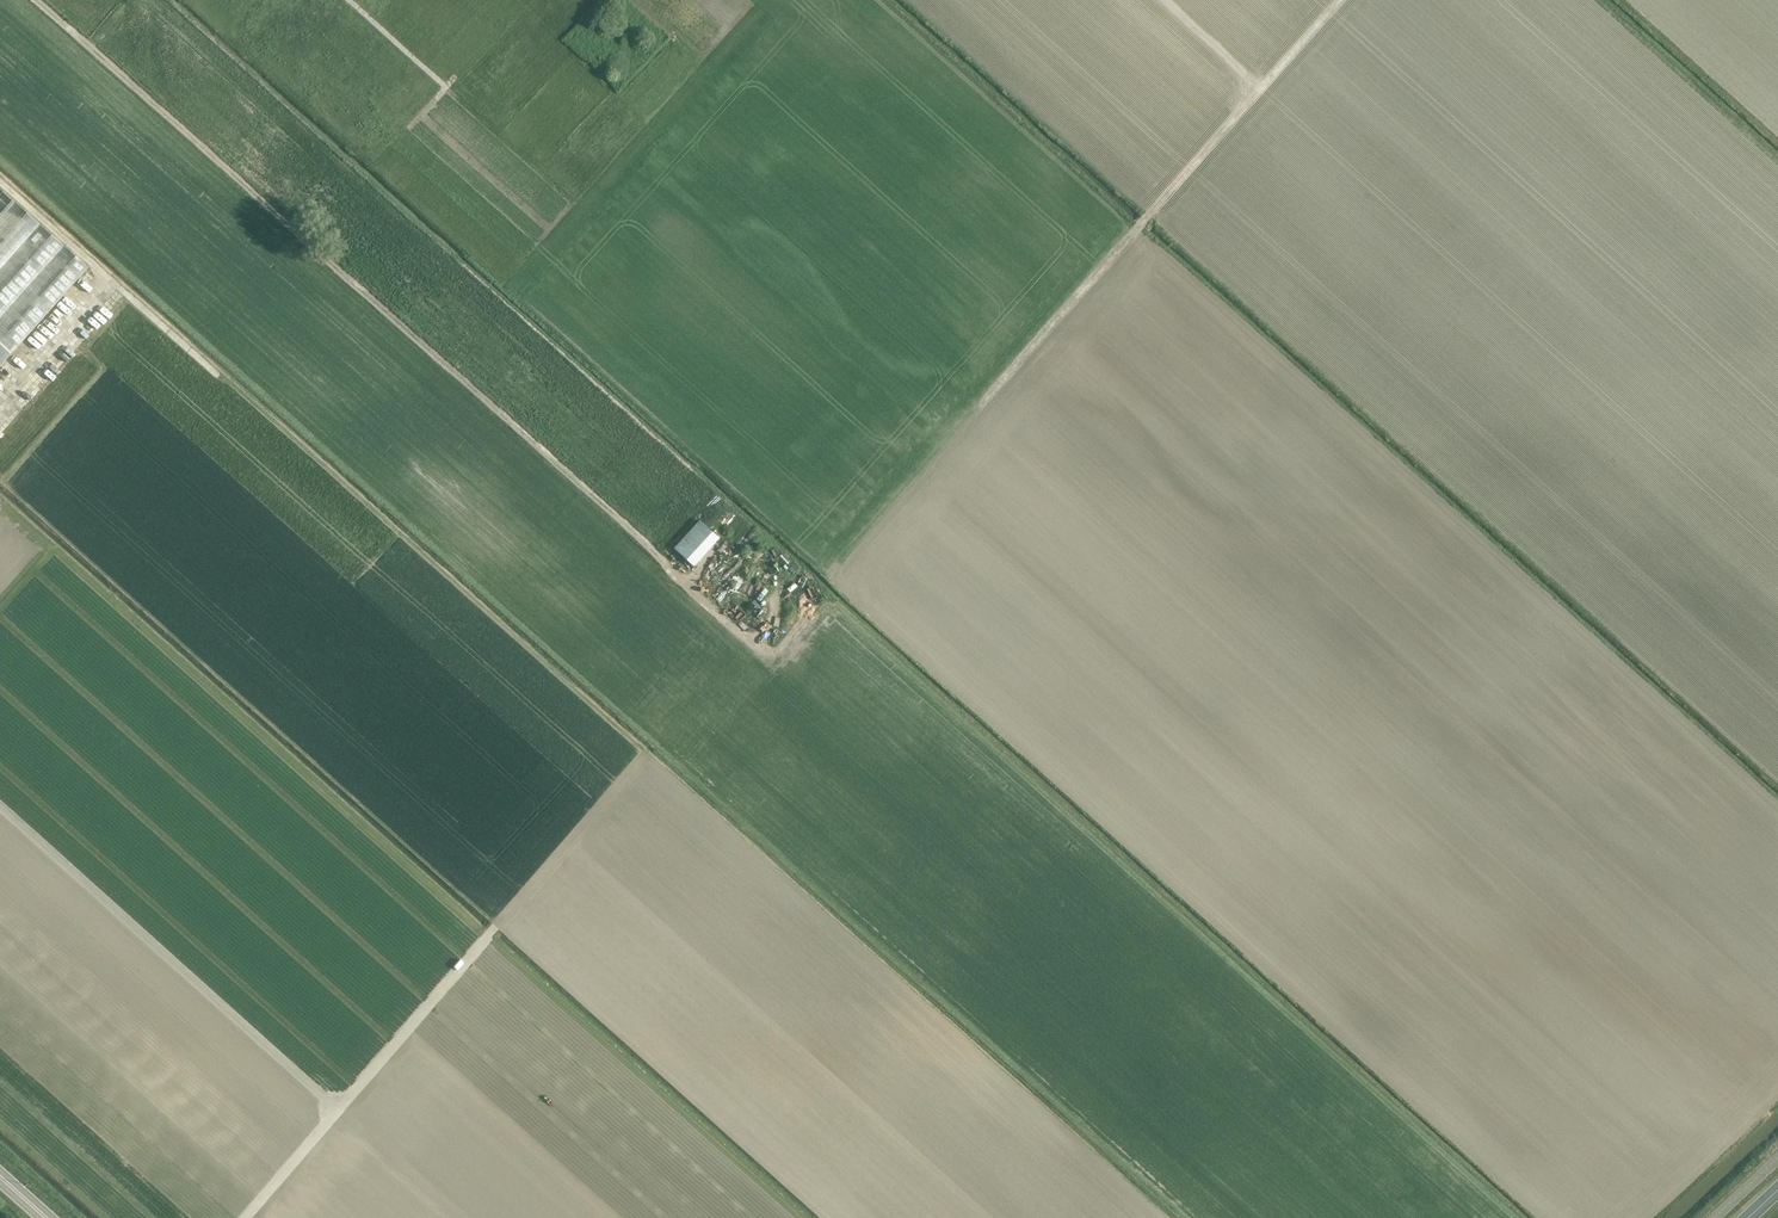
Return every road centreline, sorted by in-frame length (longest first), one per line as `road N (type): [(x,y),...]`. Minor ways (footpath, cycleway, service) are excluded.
road 1 (track): [(749,640),(35,0)]
road 2 (track): [(0,807),(336,1109),(239,1217)]
road 3 (track): [(1160,0),(1261,91),(979,407)]
road 4 (track): [(336,1109),(499,926)]
road 5 (track): [(1261,91),(1343,0)]

